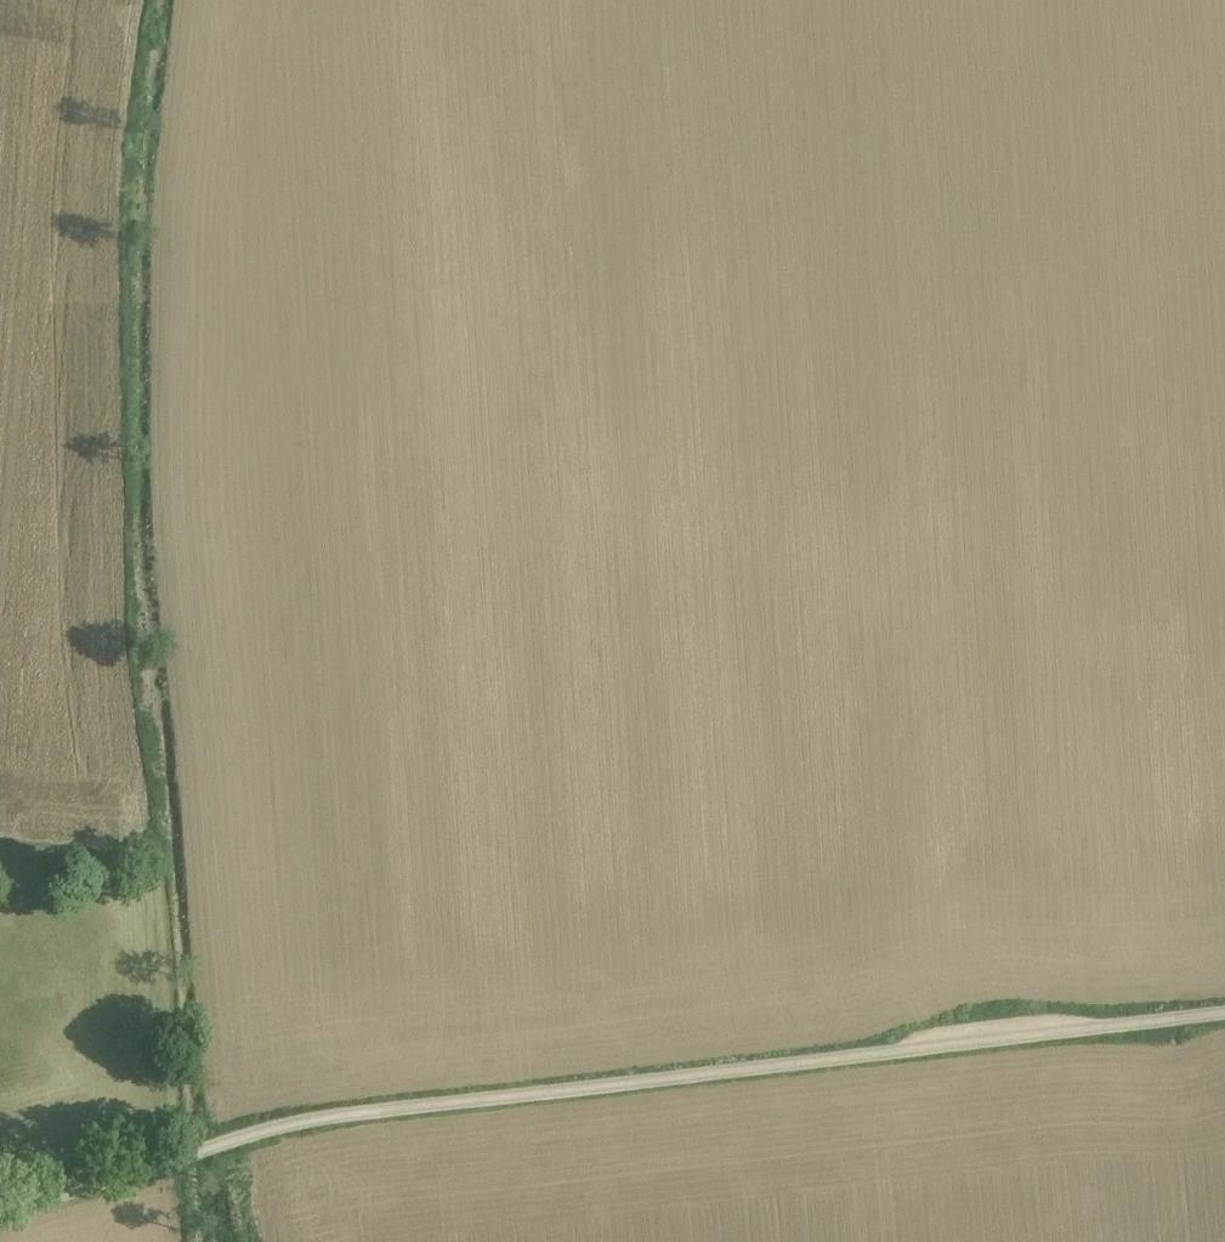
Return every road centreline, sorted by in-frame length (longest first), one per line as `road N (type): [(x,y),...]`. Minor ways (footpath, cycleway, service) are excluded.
road 1 (track): [(0,1212),(240,1139),(341,1117),(1224,1013)]

